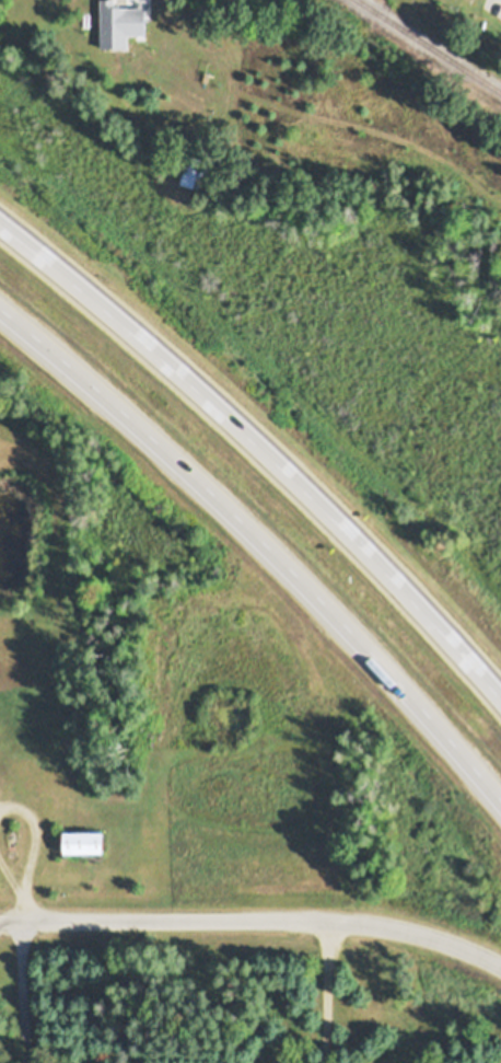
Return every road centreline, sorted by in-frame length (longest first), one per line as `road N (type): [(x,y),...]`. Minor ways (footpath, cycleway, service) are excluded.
road 1 (motorway): [(0,310),(271,548),(500,803)]
road 2 (motorway): [(500,697),(315,494),(0,222)]
road 3 (residential): [(500,966),(410,932),(328,920),(0,923)]

